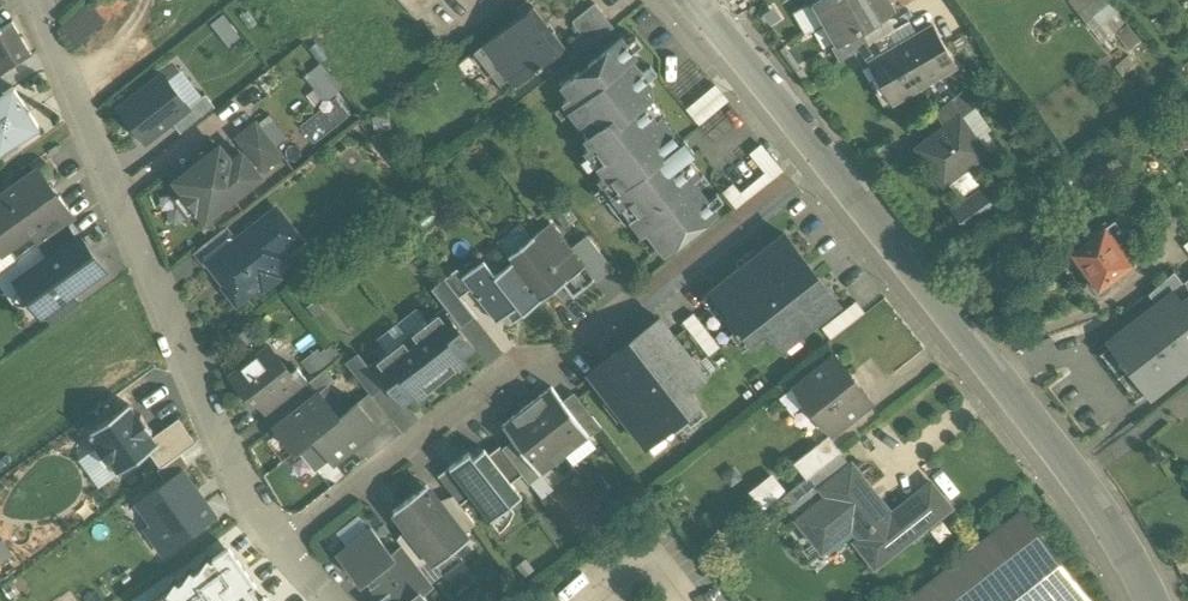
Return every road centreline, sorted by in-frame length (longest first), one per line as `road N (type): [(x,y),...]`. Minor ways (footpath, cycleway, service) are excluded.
road 1 (residential): [(699,0),(1113,517),(1155,600)]
road 2 (residential): [(31,0),(250,505),(336,600)]

